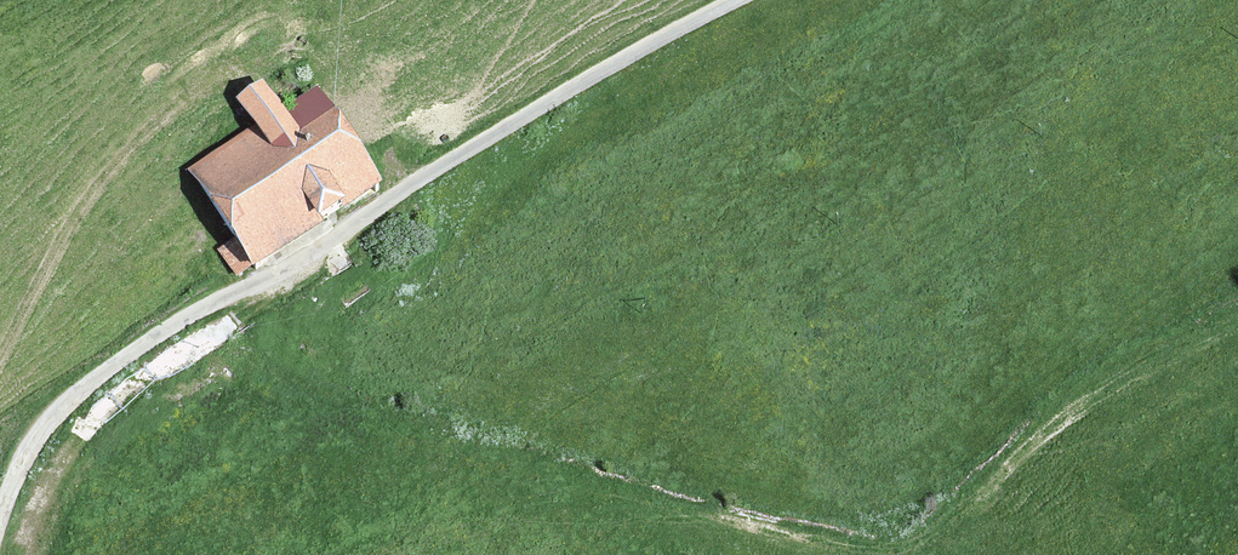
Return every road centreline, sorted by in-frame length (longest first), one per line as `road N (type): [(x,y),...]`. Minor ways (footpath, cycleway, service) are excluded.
road 1 (track): [(300,259),(304,278),(243,324),(263,367),(283,379),(323,399),(633,491),(880,551),(935,536),(1091,406),(1237,329)]
road 2 (unclassified): [(736,0),(471,148),(110,368),(49,423),(0,518)]
road 3 (track): [(0,365),(79,216),(157,125),(213,90)]

